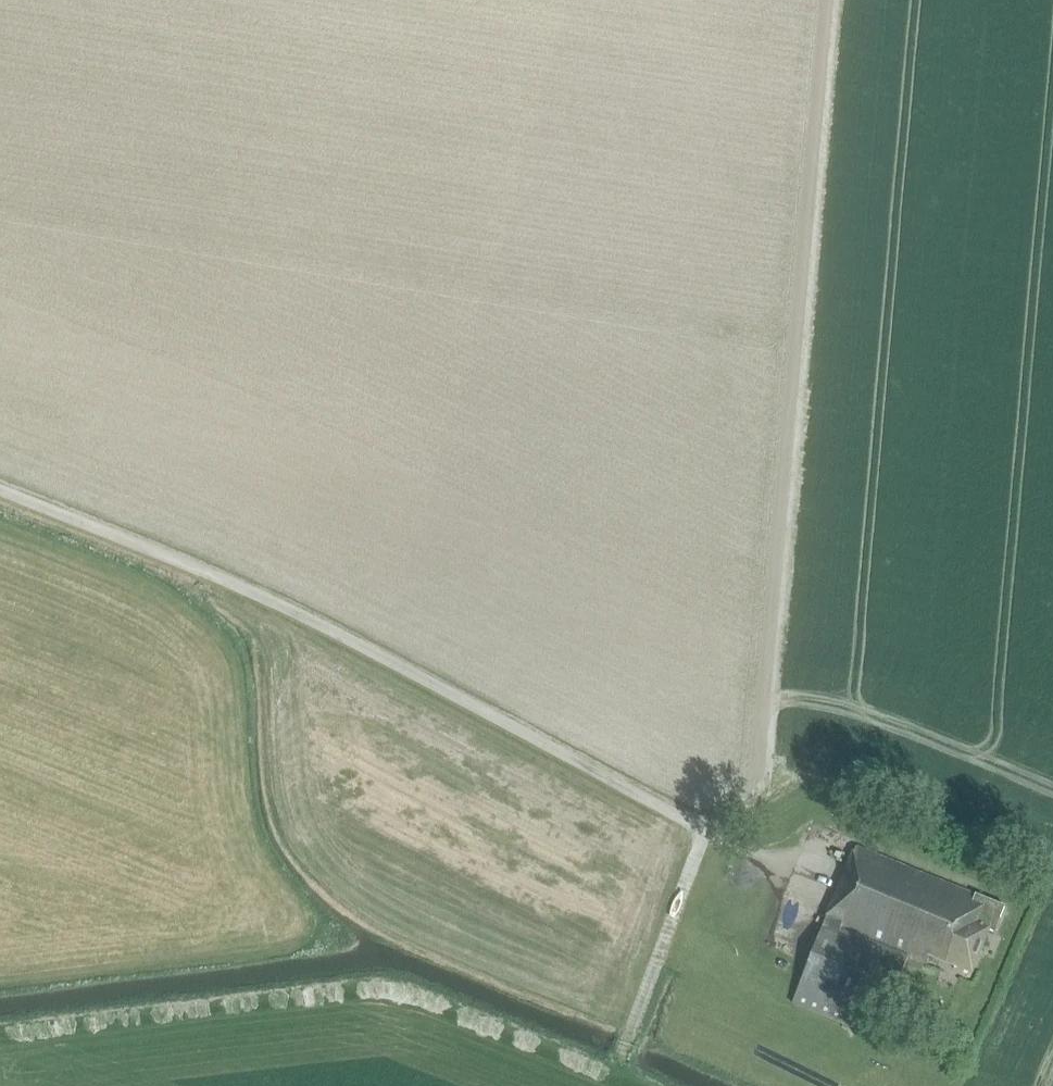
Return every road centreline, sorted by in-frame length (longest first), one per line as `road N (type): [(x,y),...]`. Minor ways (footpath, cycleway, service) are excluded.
road 1 (track): [(703,828),(625,1048)]

